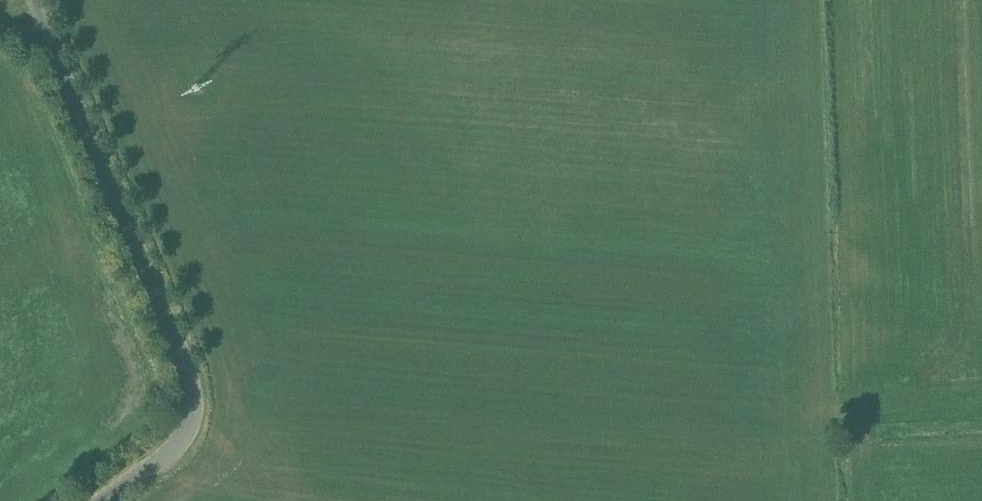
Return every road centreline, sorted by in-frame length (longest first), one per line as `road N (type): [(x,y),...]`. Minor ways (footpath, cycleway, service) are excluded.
road 1 (unclassified): [(101,500),(183,441),(198,412),(30,0)]

